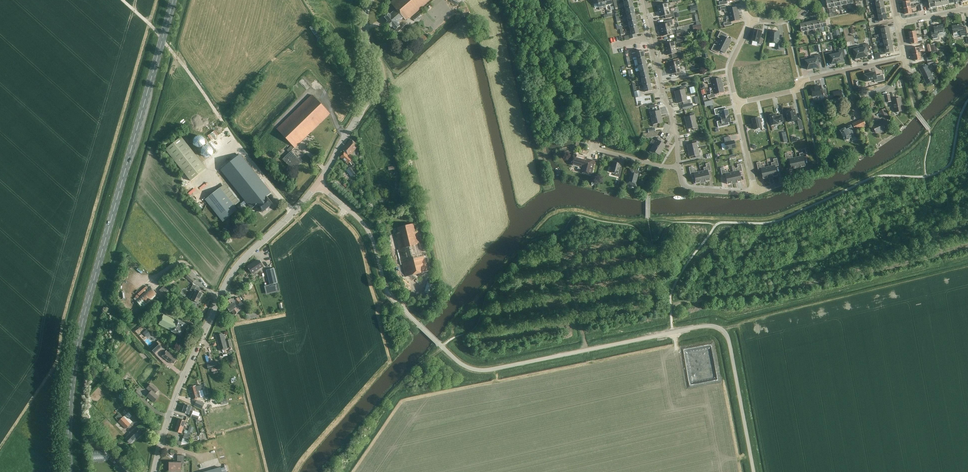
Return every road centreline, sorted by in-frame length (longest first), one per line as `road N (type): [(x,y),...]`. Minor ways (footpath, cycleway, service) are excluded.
road 1 (unclassified): [(753,471),(722,329),(471,369),(393,300),(364,224),(317,185)]
road 2 (primary): [(69,471),(77,344),(172,0)]
road 3 (tertiary): [(154,471),(176,396),(226,285),(317,185)]
road 4 (tertiary): [(317,185),(363,102),(370,0)]
road 5 (residential): [(736,105),(905,59)]

